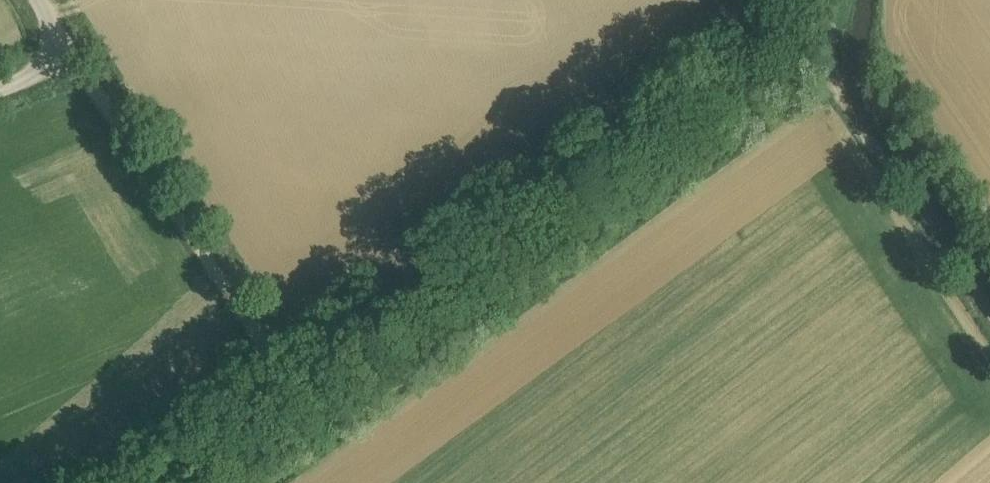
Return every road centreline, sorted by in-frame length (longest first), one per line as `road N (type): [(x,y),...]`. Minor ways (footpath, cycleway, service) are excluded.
road 1 (track): [(818,19),(287,399)]
road 2 (track): [(57,39),(213,258),(287,399)]
road 3 (track): [(818,19),(814,72),(825,102),(989,344)]
road 4 (track): [(287,399),(165,482)]
road 5 (unclassified): [(0,91),(53,60),(57,39),(41,0)]

